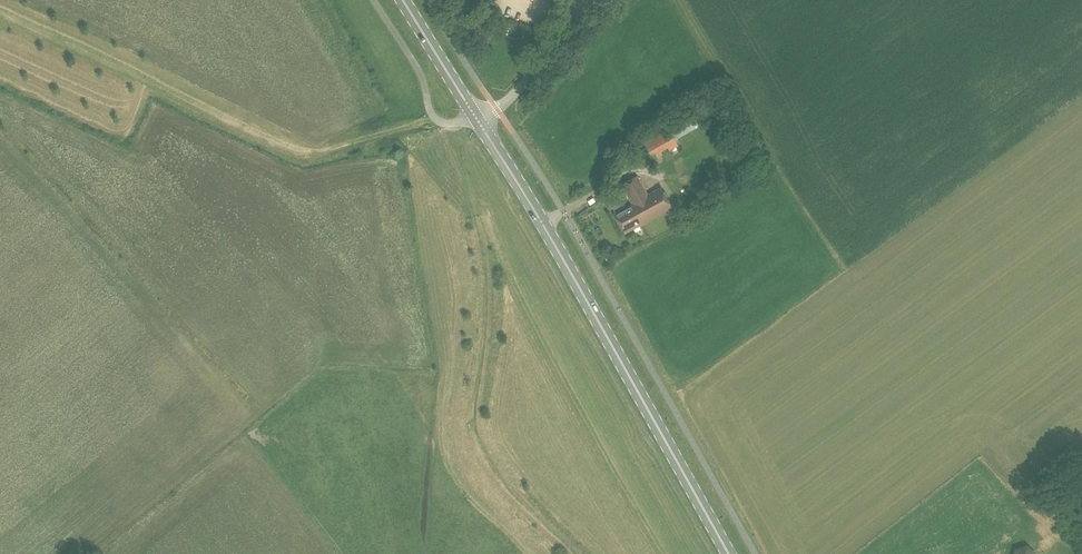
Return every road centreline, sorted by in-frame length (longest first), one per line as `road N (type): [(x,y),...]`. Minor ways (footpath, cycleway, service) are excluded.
road 1 (primary): [(728,553),(475,118)]
road 2 (residential): [(475,118),(445,124),(432,115),(419,71),(373,0)]
road 3 (unclassified): [(475,118),(498,108),(559,40),(569,0)]
road 4 (primary): [(475,118),(402,0)]

